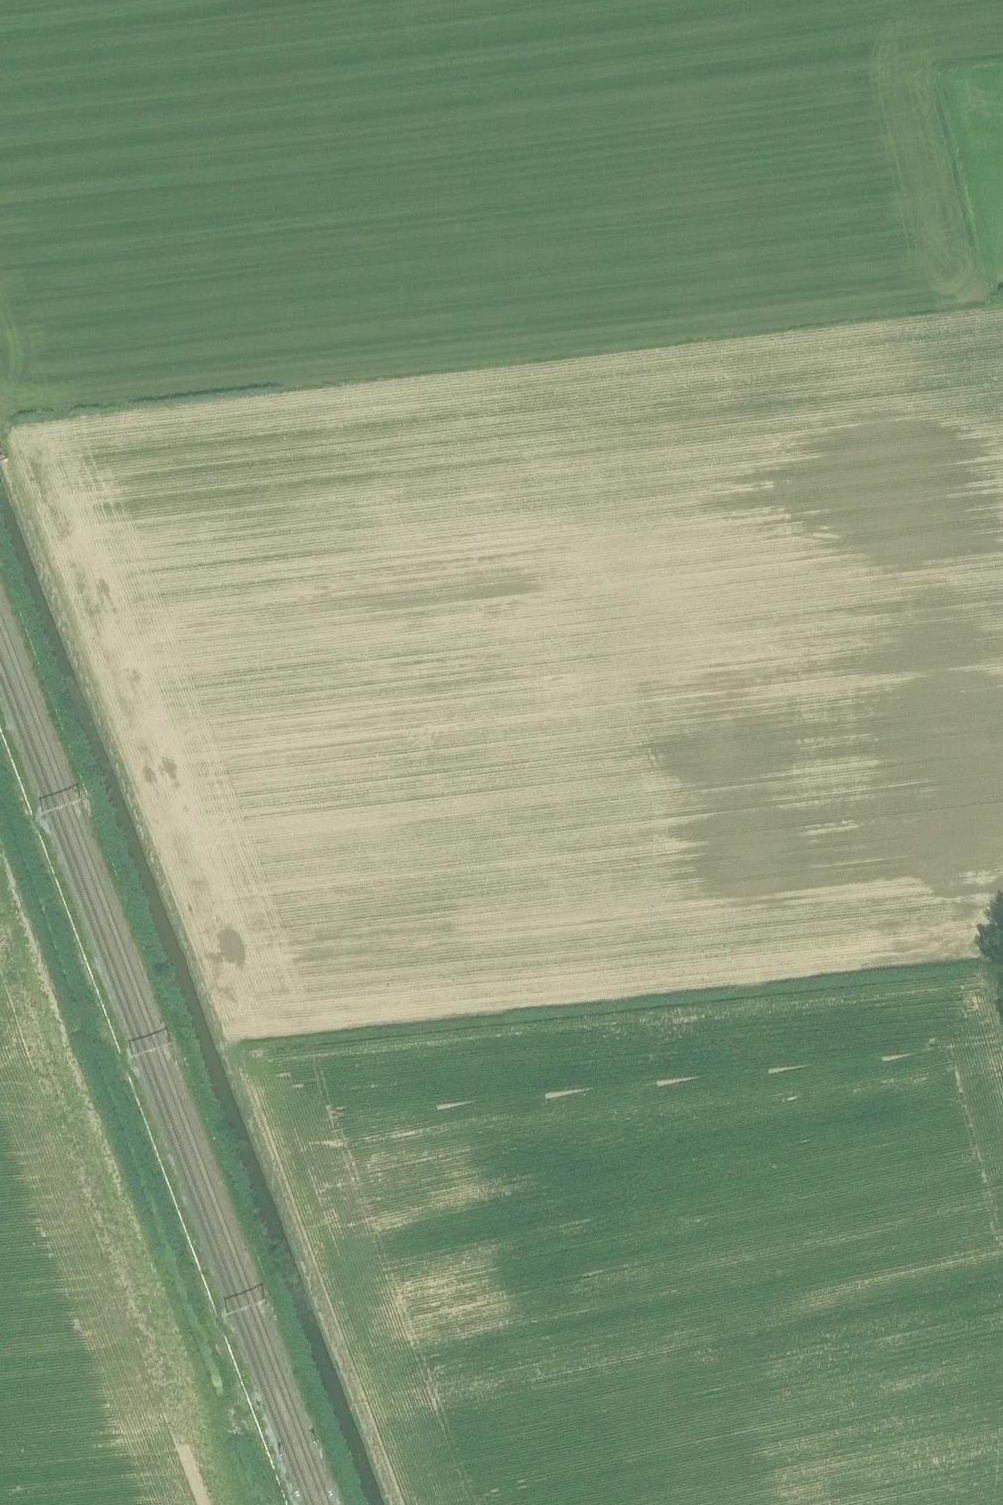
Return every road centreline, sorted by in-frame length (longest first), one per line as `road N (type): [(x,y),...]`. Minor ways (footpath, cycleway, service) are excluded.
road 1 (unknown): [(0,860),(242,1504)]

